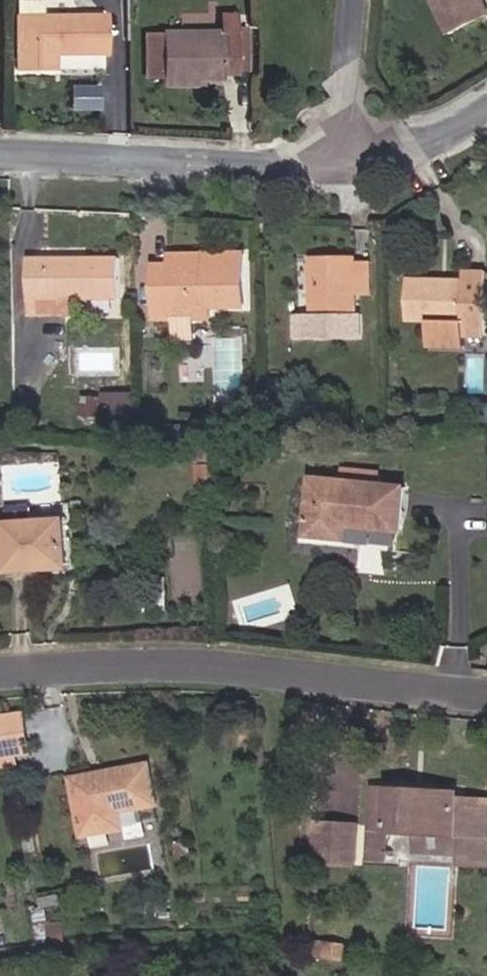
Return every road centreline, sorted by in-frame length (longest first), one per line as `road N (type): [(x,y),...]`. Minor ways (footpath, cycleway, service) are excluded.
road 1 (residential): [(486,698),(230,666),(0,676)]
road 2 (residential): [(0,154),(349,165)]
road 3 (residential): [(361,0),(349,165)]
road 4 (residential): [(349,165),(486,117)]

